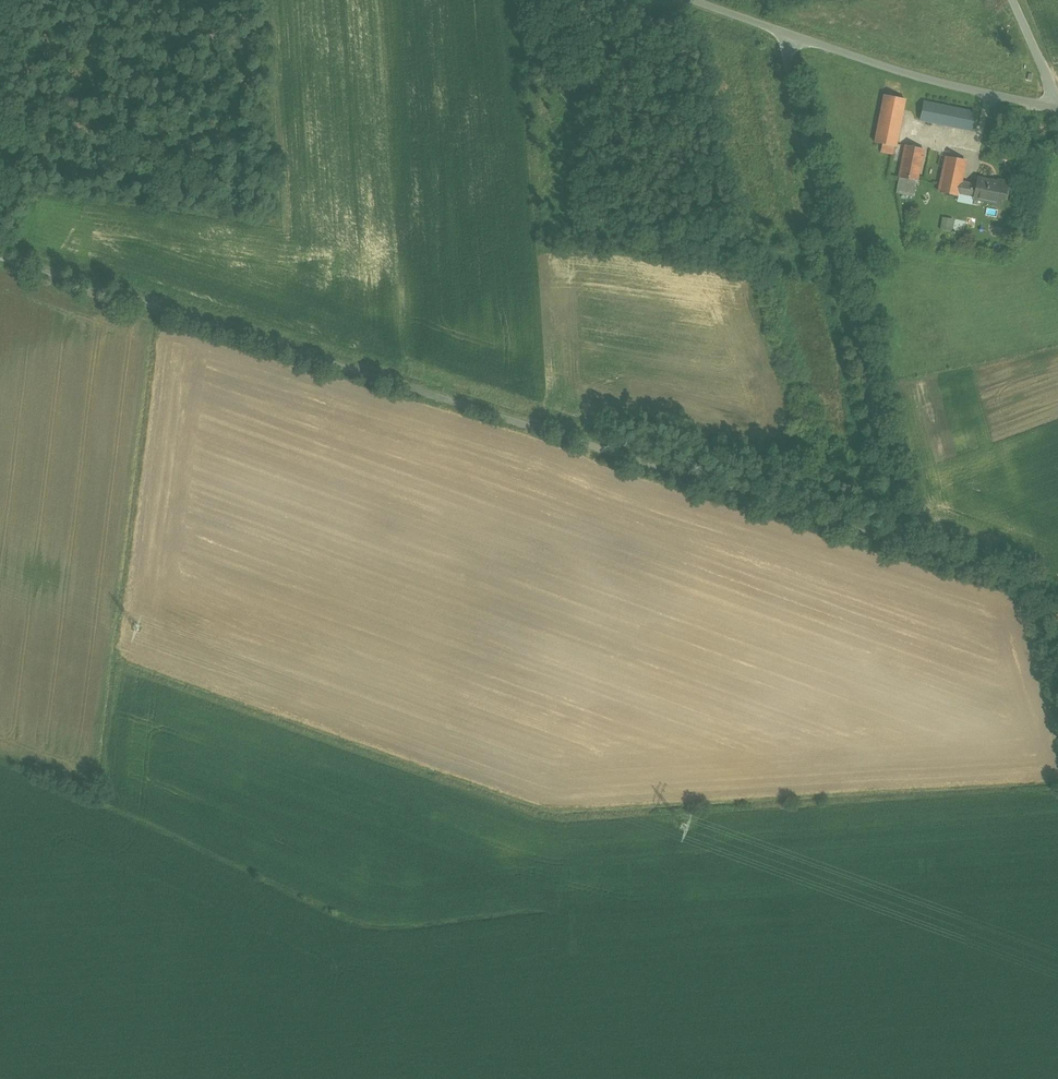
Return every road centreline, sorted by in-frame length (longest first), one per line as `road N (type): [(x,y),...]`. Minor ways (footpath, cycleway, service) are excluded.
road 1 (unclassified): [(900,535),(696,462),(0,243)]
road 2 (unclassified): [(900,535),(781,32)]
road 3 (unclassified): [(781,32),(1057,109)]
road 4 (unclassified): [(1057,601),(900,535)]

